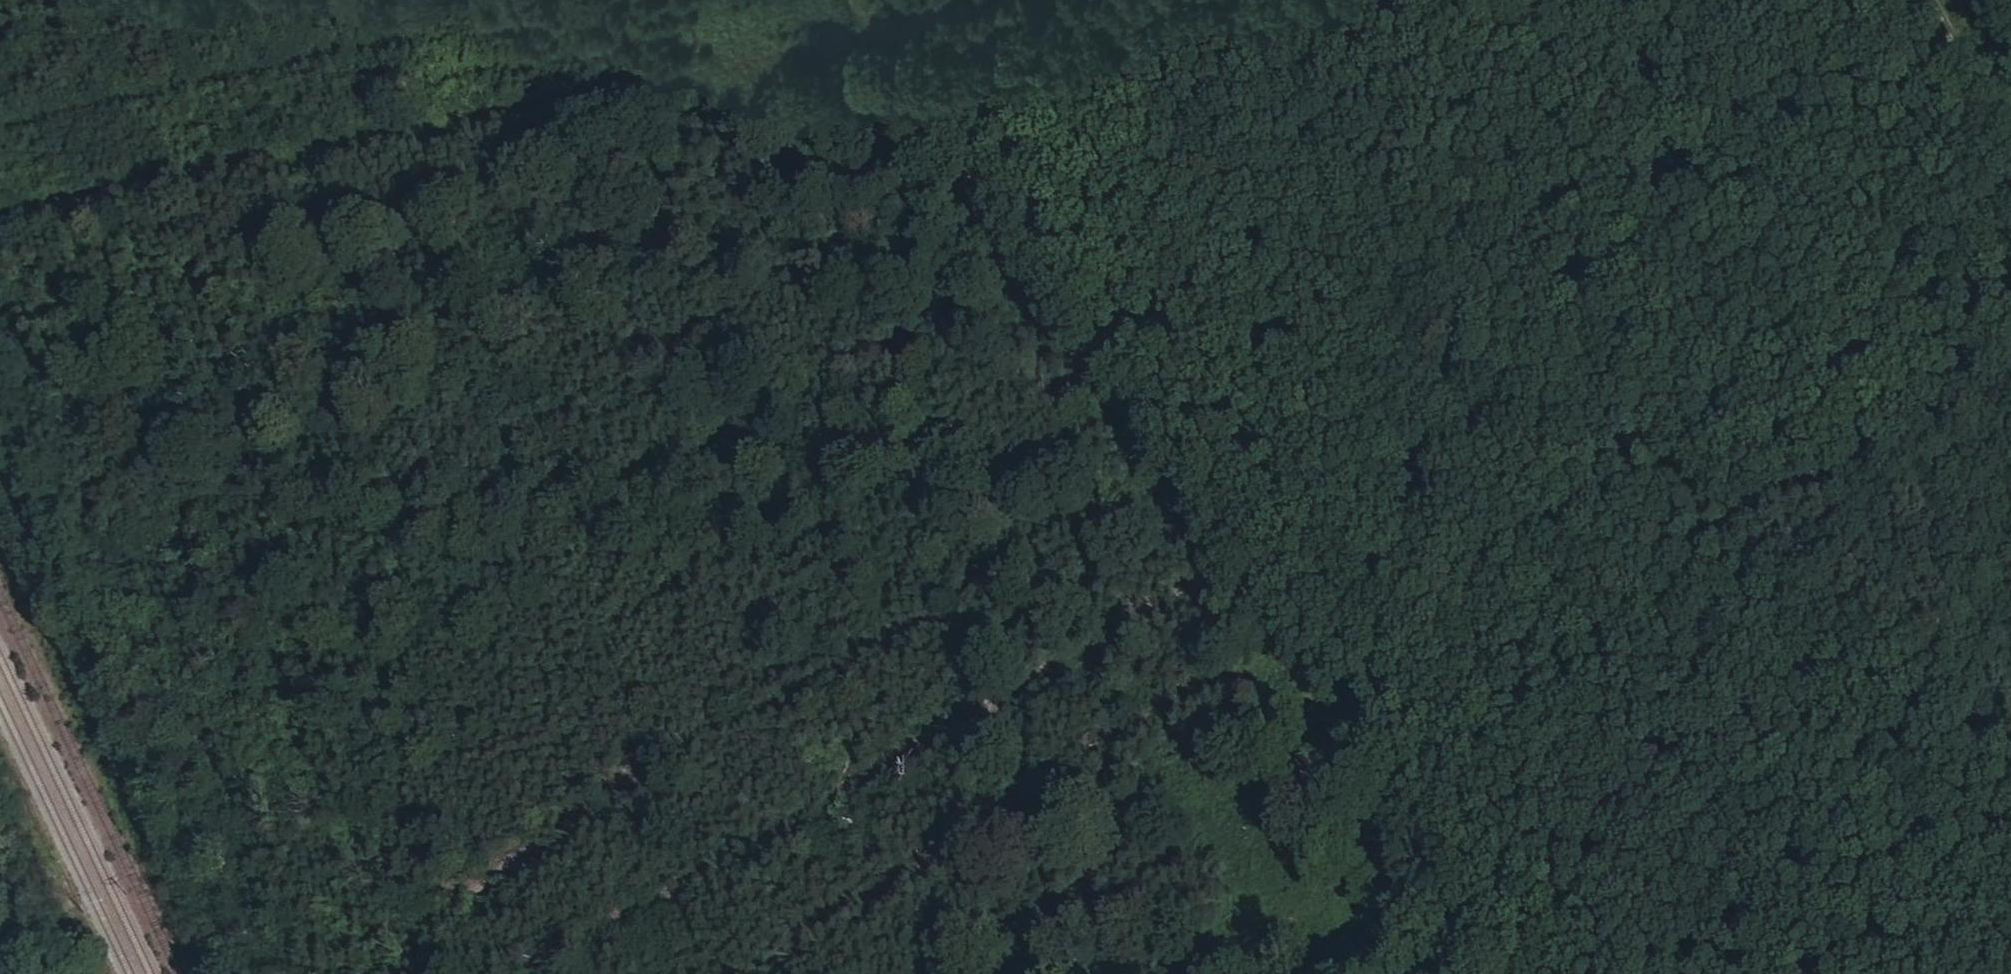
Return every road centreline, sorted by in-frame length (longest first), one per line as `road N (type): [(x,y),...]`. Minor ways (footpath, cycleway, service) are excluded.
road 1 (track): [(2010,143),(1933,0)]

